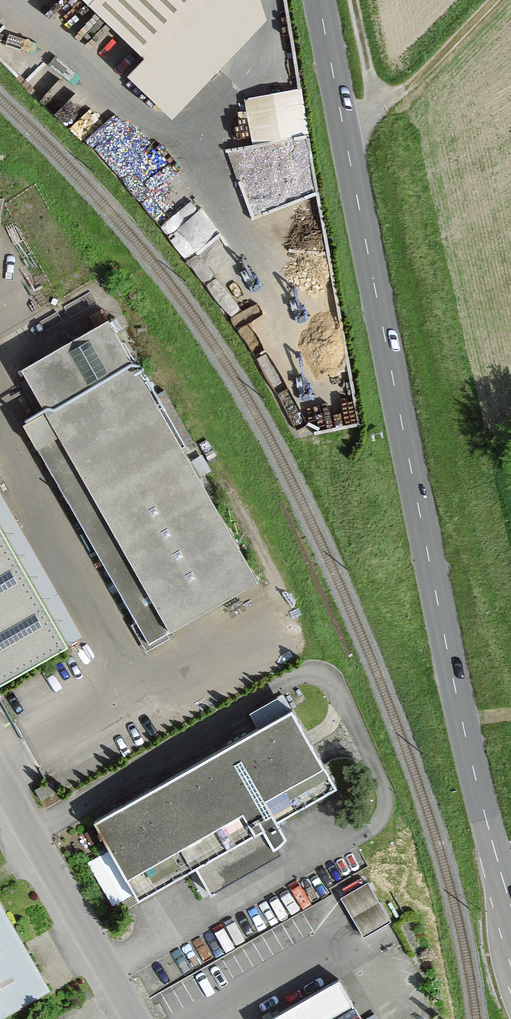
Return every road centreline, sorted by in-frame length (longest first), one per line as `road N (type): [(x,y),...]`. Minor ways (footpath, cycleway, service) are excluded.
road 1 (secondary): [(318,0),(451,671),(510,929)]
road 2 (residential): [(135,1018),(0,771)]
road 3 (track): [(345,136),(375,106),(354,0)]

